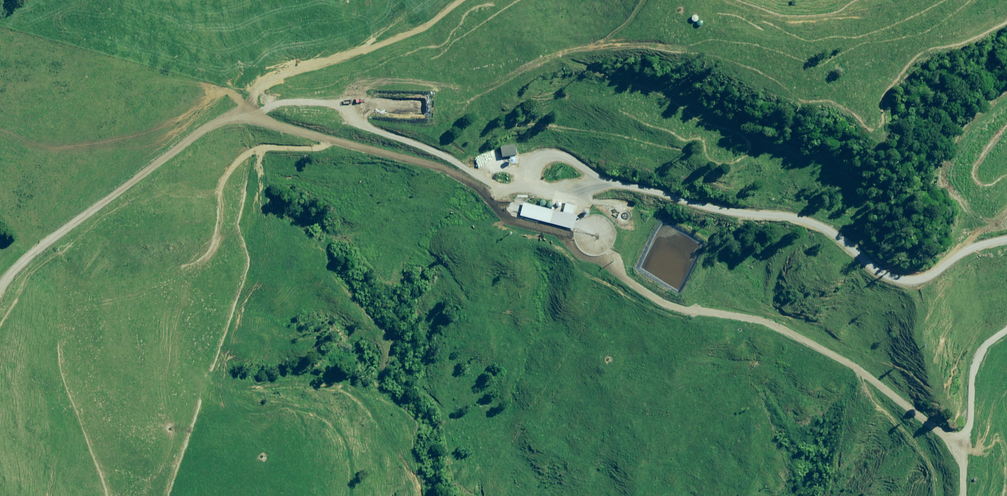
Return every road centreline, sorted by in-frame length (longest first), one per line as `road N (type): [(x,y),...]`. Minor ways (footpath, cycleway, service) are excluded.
road 1 (track): [(237,96),(303,135),(481,176),(713,305),(774,323),(844,357),(970,448)]
road 2 (track): [(237,96),(16,263),(0,291)]
road 3 (track): [(460,0),(405,34),(278,69),(237,96)]
road 4 (track): [(970,448),(978,353),(1006,329)]

